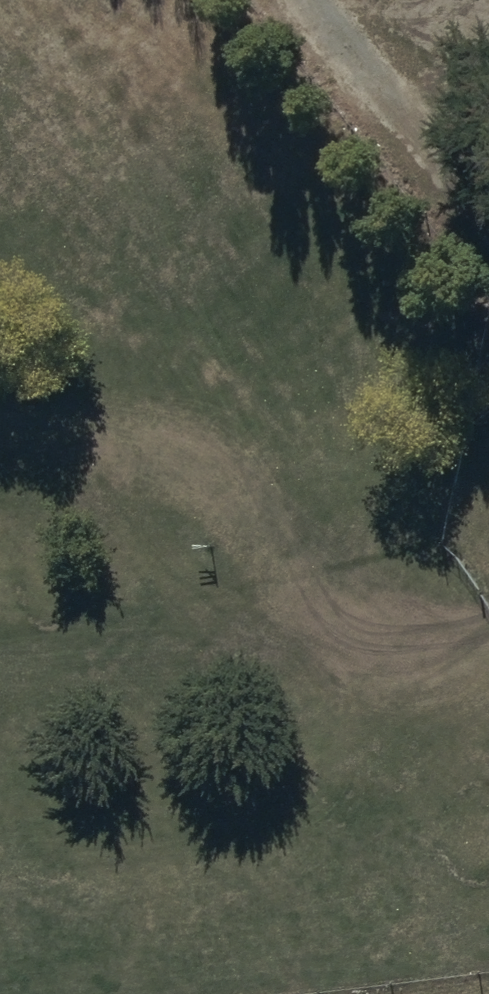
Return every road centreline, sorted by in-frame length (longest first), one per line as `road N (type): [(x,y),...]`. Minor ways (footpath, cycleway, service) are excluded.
road 1 (track): [(488,775),(0,196)]
road 2 (track): [(0,664),(358,625)]
road 3 (track): [(326,0),(488,199)]

